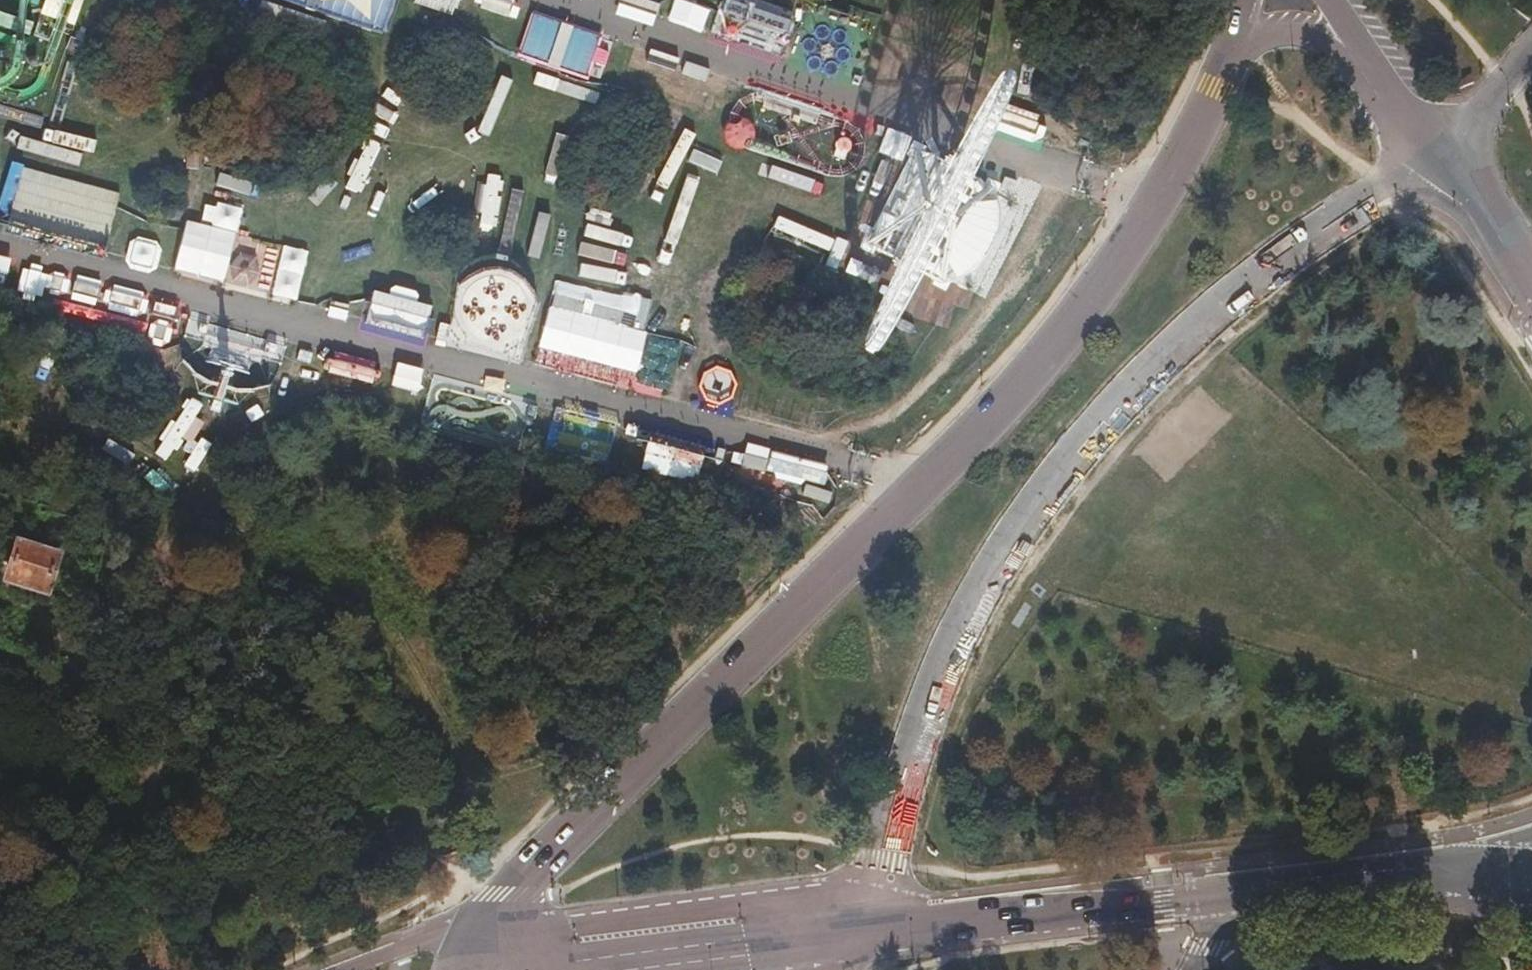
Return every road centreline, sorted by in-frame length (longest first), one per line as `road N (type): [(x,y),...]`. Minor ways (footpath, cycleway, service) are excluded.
road 1 (trunk): [(680,969),(831,694),(954,519),(1091,357),(1422,0)]
road 2 (trunk): [(1299,0),(883,461),(697,738),(581,969)]
road 3 (secondary): [(1224,77),(1159,199),(1003,407),(538,859),(494,933)]
road 4 (track): [(0,243),(919,486)]
road 5 (track): [(1159,199),(563,0)]
road 6 (secondary): [(839,938),(1225,896)]
road 7 (unclassified): [(839,938),(816,910),(783,898),(494,933)]
road 8 (track): [(124,969),(147,915),(148,789),(70,684),(53,647)]
road 9 (secondary): [(574,969),(839,938)]
road 10 (secondary): [(1225,896),(1475,868)]
road 11 (track): [(148,789),(171,682),(164,550)]
road 12 (secondary): [(1380,65),(1284,35),(1250,50),(1224,77)]
road 13 (secondary): [(1531,287),(1437,150)]
road 14 (unclassified): [(494,933),(408,945),(350,969)]
road 15 (trunk): [(1437,150),(1531,52)]

